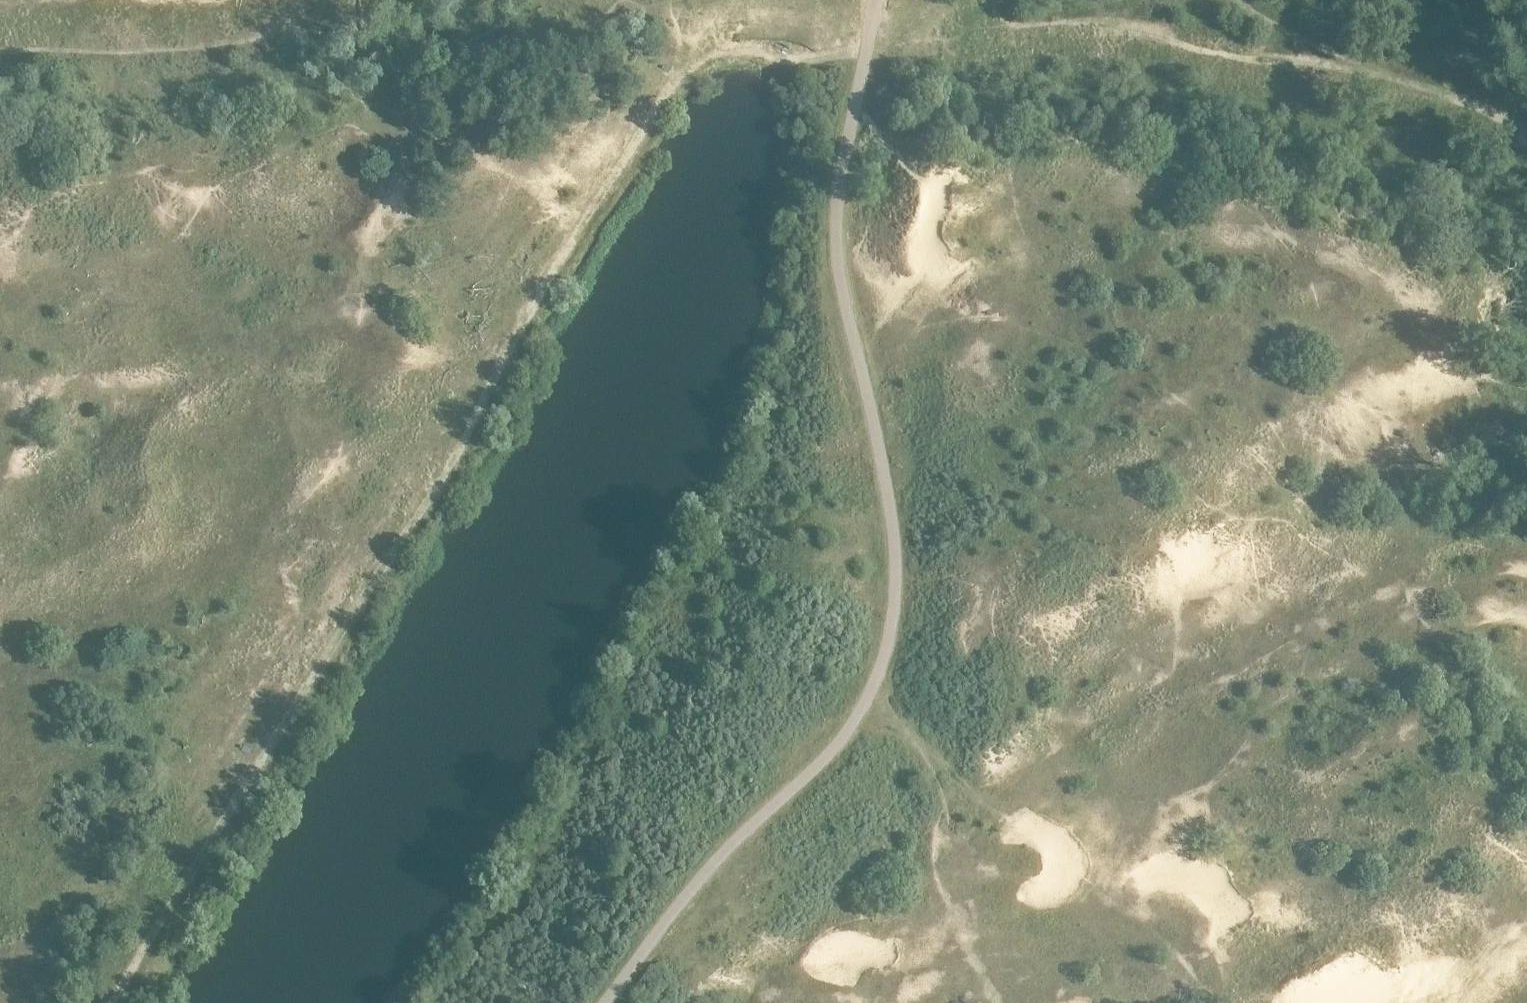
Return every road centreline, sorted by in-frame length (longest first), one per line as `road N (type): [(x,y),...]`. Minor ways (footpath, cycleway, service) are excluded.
road 1 (track): [(604,1002),(719,856),(839,741),(888,644),(895,534),(838,267),(837,209),(876,0)]

